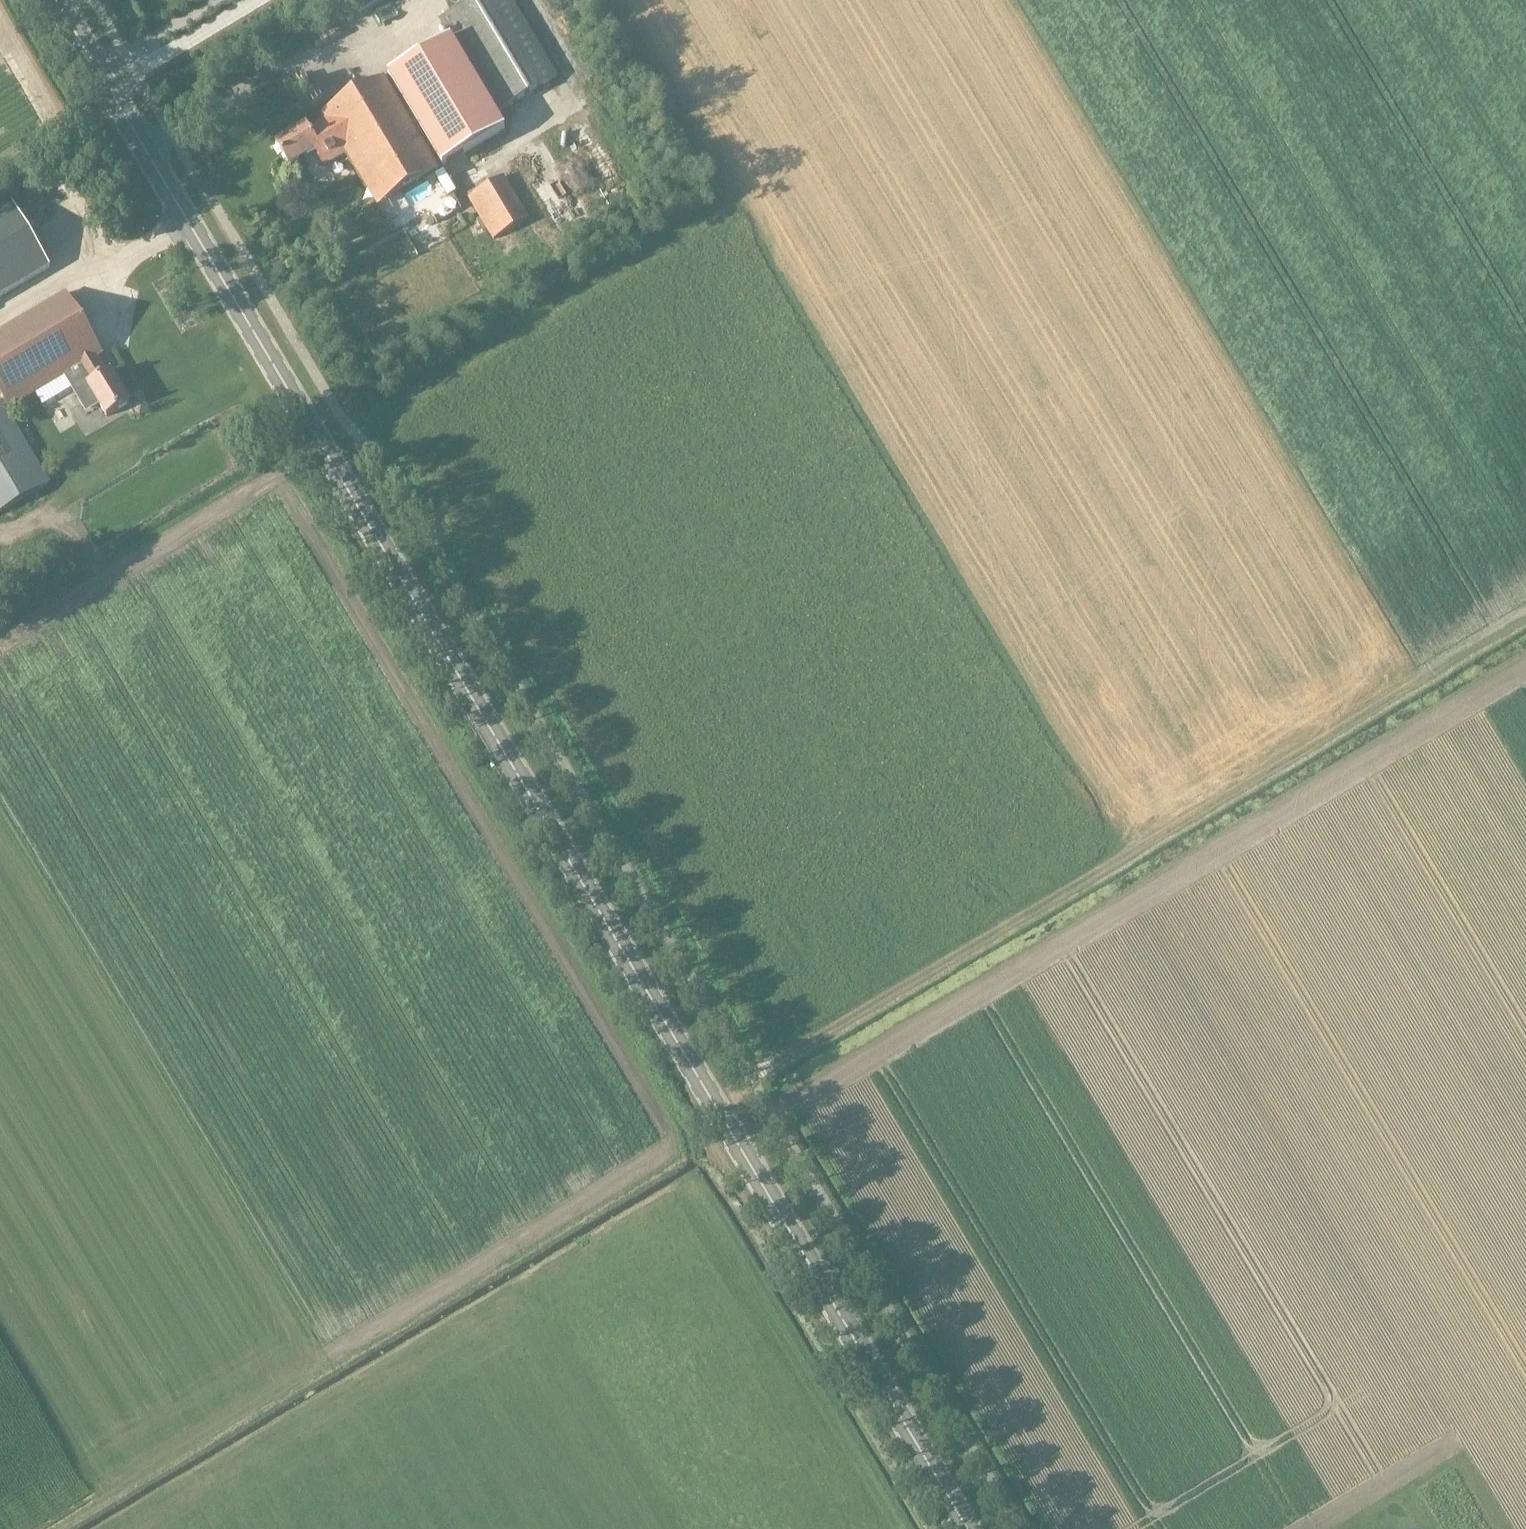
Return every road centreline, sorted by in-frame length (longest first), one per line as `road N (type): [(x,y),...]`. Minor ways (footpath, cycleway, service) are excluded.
road 1 (secondary): [(968,1528),(54,0)]

